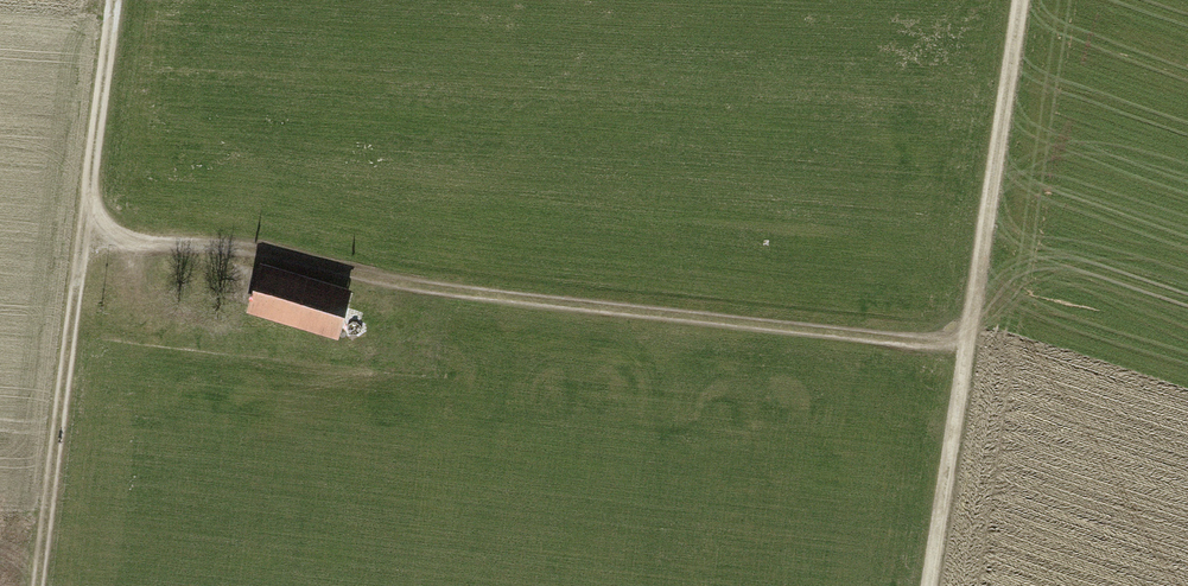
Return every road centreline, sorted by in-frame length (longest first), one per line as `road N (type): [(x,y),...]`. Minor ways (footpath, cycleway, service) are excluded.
road 1 (track): [(969,336),(929,343),(385,276),(229,247)]
road 2 (track): [(931,585),(1022,0)]
road 3 (track): [(38,585),(90,201)]
road 4 (track): [(90,201),(116,0)]
road 5 (track): [(90,201),(104,221),(138,238),(229,247)]

